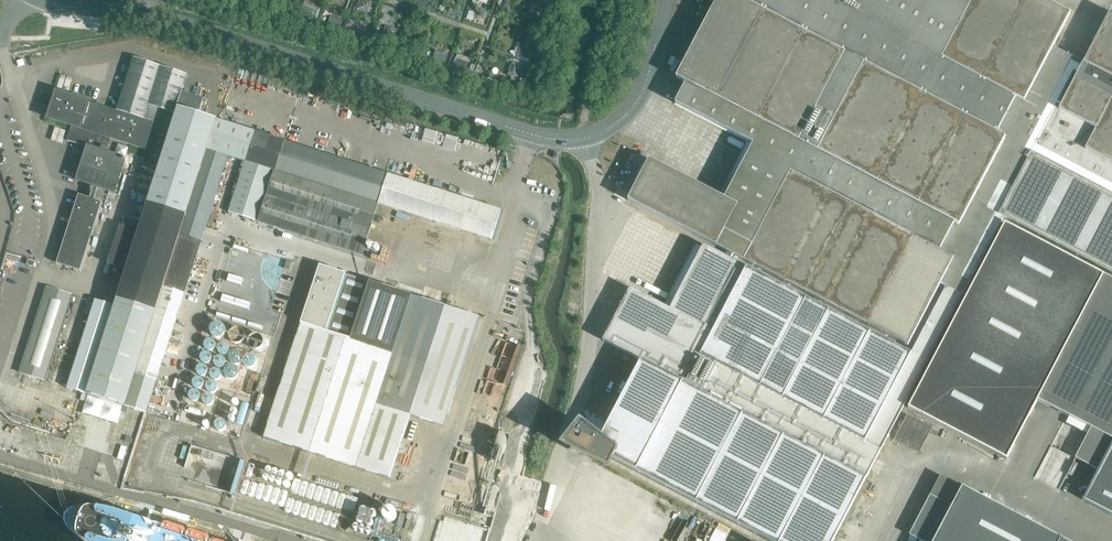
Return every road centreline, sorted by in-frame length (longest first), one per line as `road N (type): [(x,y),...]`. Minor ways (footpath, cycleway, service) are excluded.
road 1 (tertiary): [(601,132),(564,139),(146,15),(42,0)]
road 2 (unclassified): [(0,363),(12,366),(54,225),(49,183),(0,41)]
road 3 (tertiary): [(601,132),(630,117),(652,84),(671,0)]

